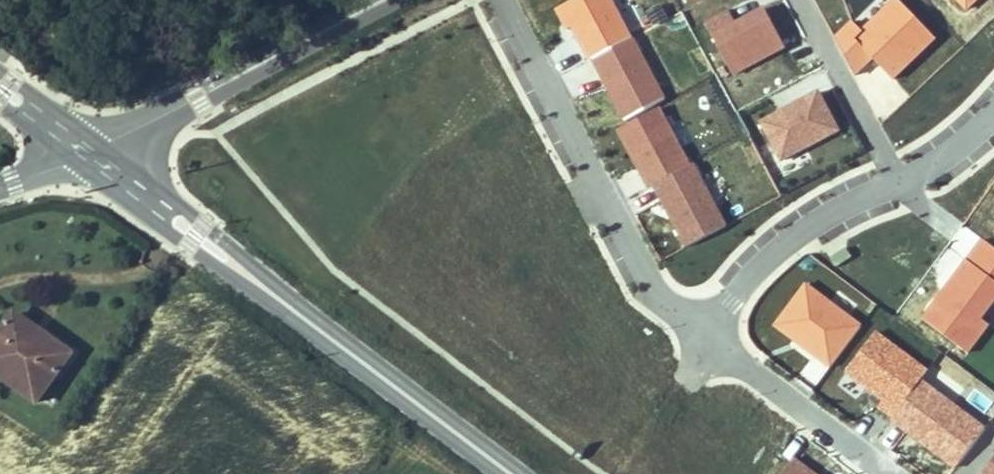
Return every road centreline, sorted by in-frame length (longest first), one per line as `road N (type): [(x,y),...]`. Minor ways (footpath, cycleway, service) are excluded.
road 1 (primary): [(88,155),(505,473)]
road 2 (residential): [(503,0),(653,290),(711,337)]
road 3 (residential): [(711,337),(747,280),(793,240),(949,159),(993,124)]
road 4 (tertiary): [(88,155),(385,0)]
road 5 (residential): [(711,337),(885,473)]

